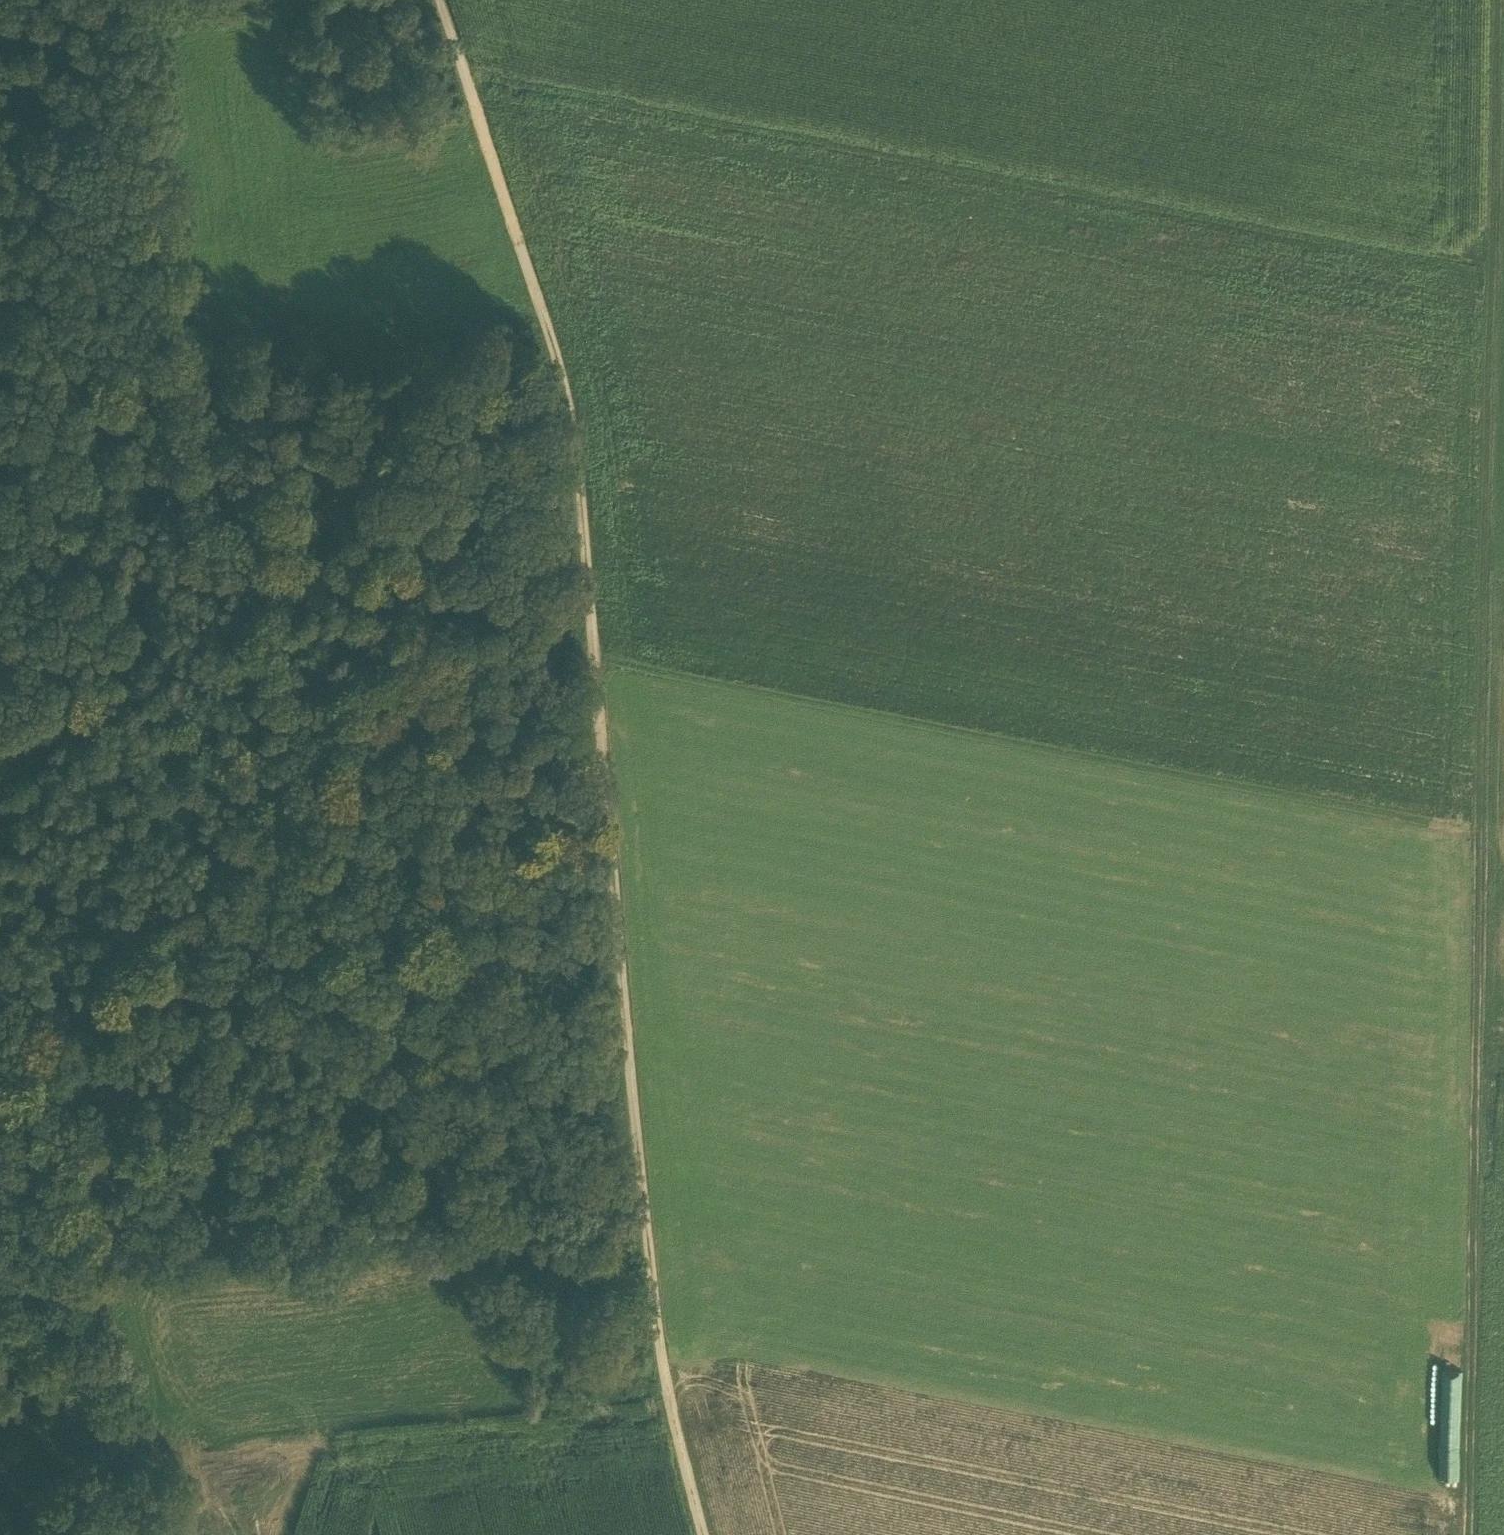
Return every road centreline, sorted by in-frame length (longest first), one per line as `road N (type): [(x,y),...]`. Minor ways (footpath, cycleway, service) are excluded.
road 1 (track): [(698,1534),(663,1396),(638,1212),(567,411),(434,0)]
road 2 (track): [(1464,1534),(1494,0)]

